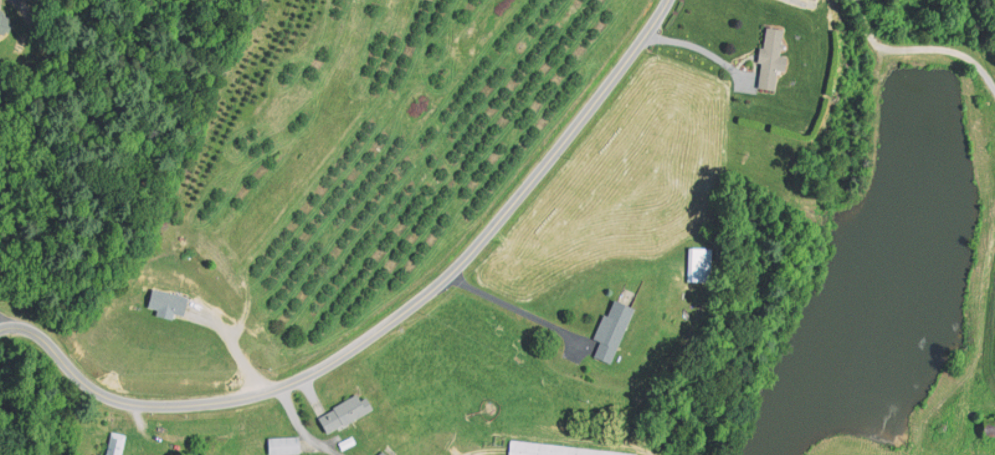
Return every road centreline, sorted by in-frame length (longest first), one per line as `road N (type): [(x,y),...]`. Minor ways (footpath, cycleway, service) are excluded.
road 1 (residential): [(0,327),(33,332),(106,395),(160,411),(222,408),(328,363),(460,280),(486,252),(618,73),(660,0)]

